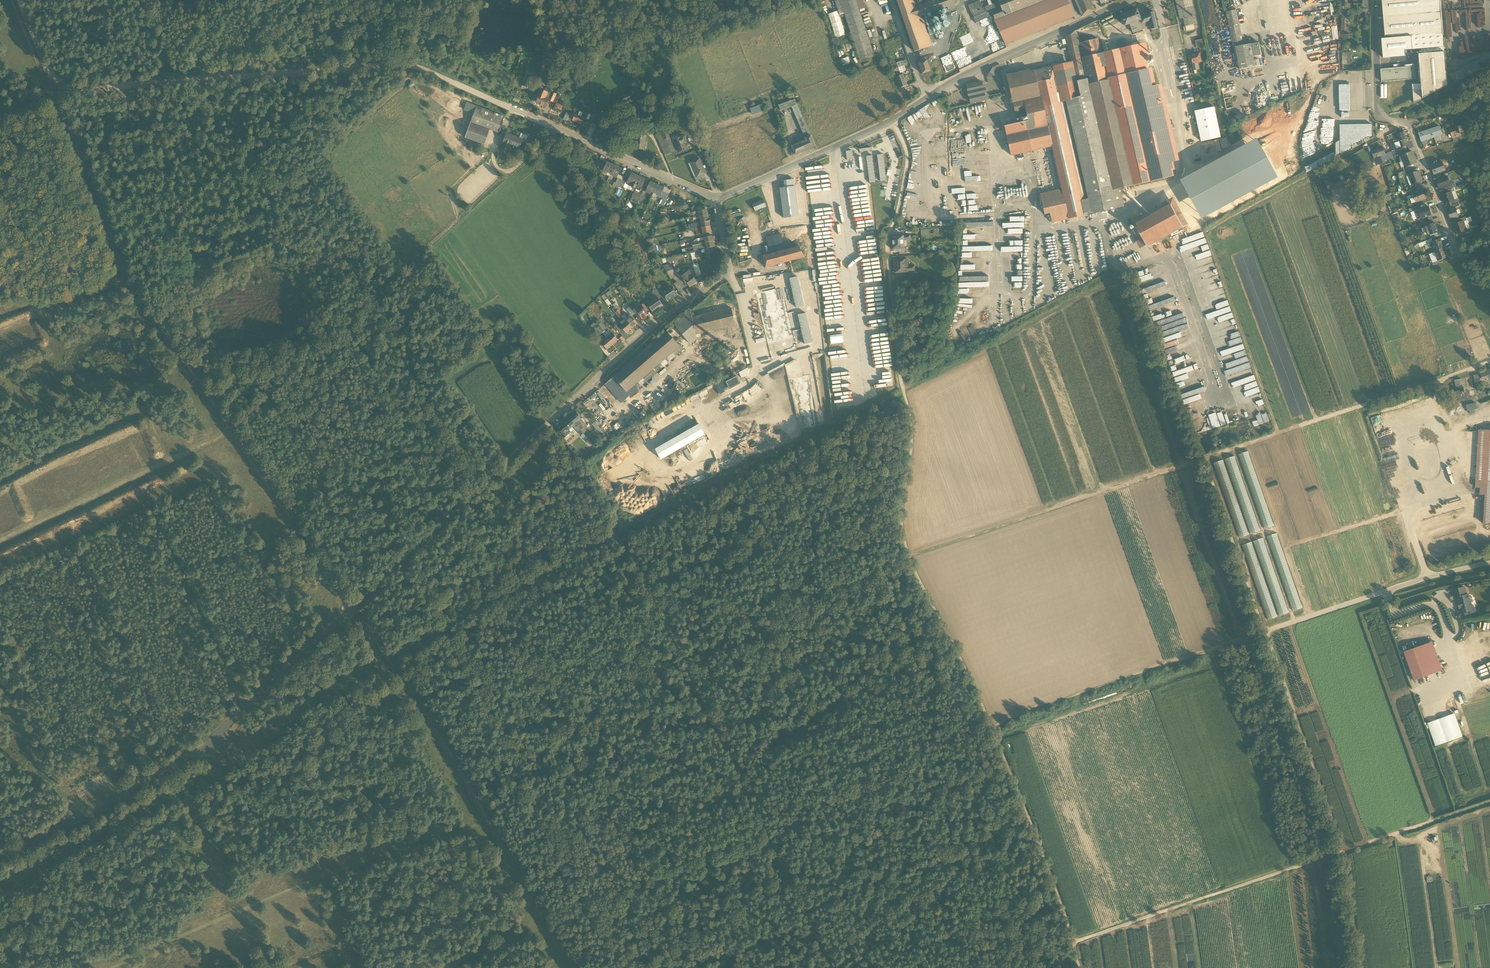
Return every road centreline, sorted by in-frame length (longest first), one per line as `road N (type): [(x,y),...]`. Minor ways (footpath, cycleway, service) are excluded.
road 1 (track): [(231,430),(412,689),(569,967)]
road 2 (track): [(552,419),(652,589),(830,967)]
road 3 (track): [(21,0),(56,87),(405,64),(380,10)]
road 4 (track): [(13,0),(129,278),(231,430)]
road 5 (track): [(1278,433),(1204,232),(1407,123)]
road 6 (track): [(0,858),(196,754),(357,605)]
road 7 (track): [(909,559),(991,723),(1072,943)]
road 8 (track): [(1456,814),(1072,943)]
road 9 (track): [(492,825),(293,888),(116,967)]
road 10 (residential): [(717,199),(405,64)]
road 11 (track): [(508,175),(264,395)]
road 12 (track): [(1204,458),(909,559)]
road 13 (residential): [(717,199),(728,272),(651,328),(552,419)]
road 14 (track): [(1204,458),(1489,362)]
road 15 (track): [(1266,632),(991,723)]
road 16 (track): [(552,419),(357,605)]
road 17 (track): [(0,539),(231,430)]
road 18 (track): [(1266,632),(1345,852)]
road 19 (unclassified): [(1489,564),(1266,632)]
road 20 (track): [(903,391),(1109,283)]
road 21 (residential): [(717,199),(925,99)]
road 22 (residential): [(925,99),(1133,0)]
road 23 (track): [(373,297),(415,357),(422,412),(474,494)]
road 24 (residential): [(1407,123),(1460,256),(1489,299)]
road 25 (track): [(423,390),(482,355),(517,345),(538,353),(570,402)]
road 26 (track): [(1266,632),(1204,458)]
road 27 (track): [(909,559),(900,515),(911,436),(903,391)]
road 28 (track): [(903,391),(772,469)]
road 29 (residential): [(1374,0),(1378,118),(1407,123)]
road 30 (track): [(129,278),(0,334)]

